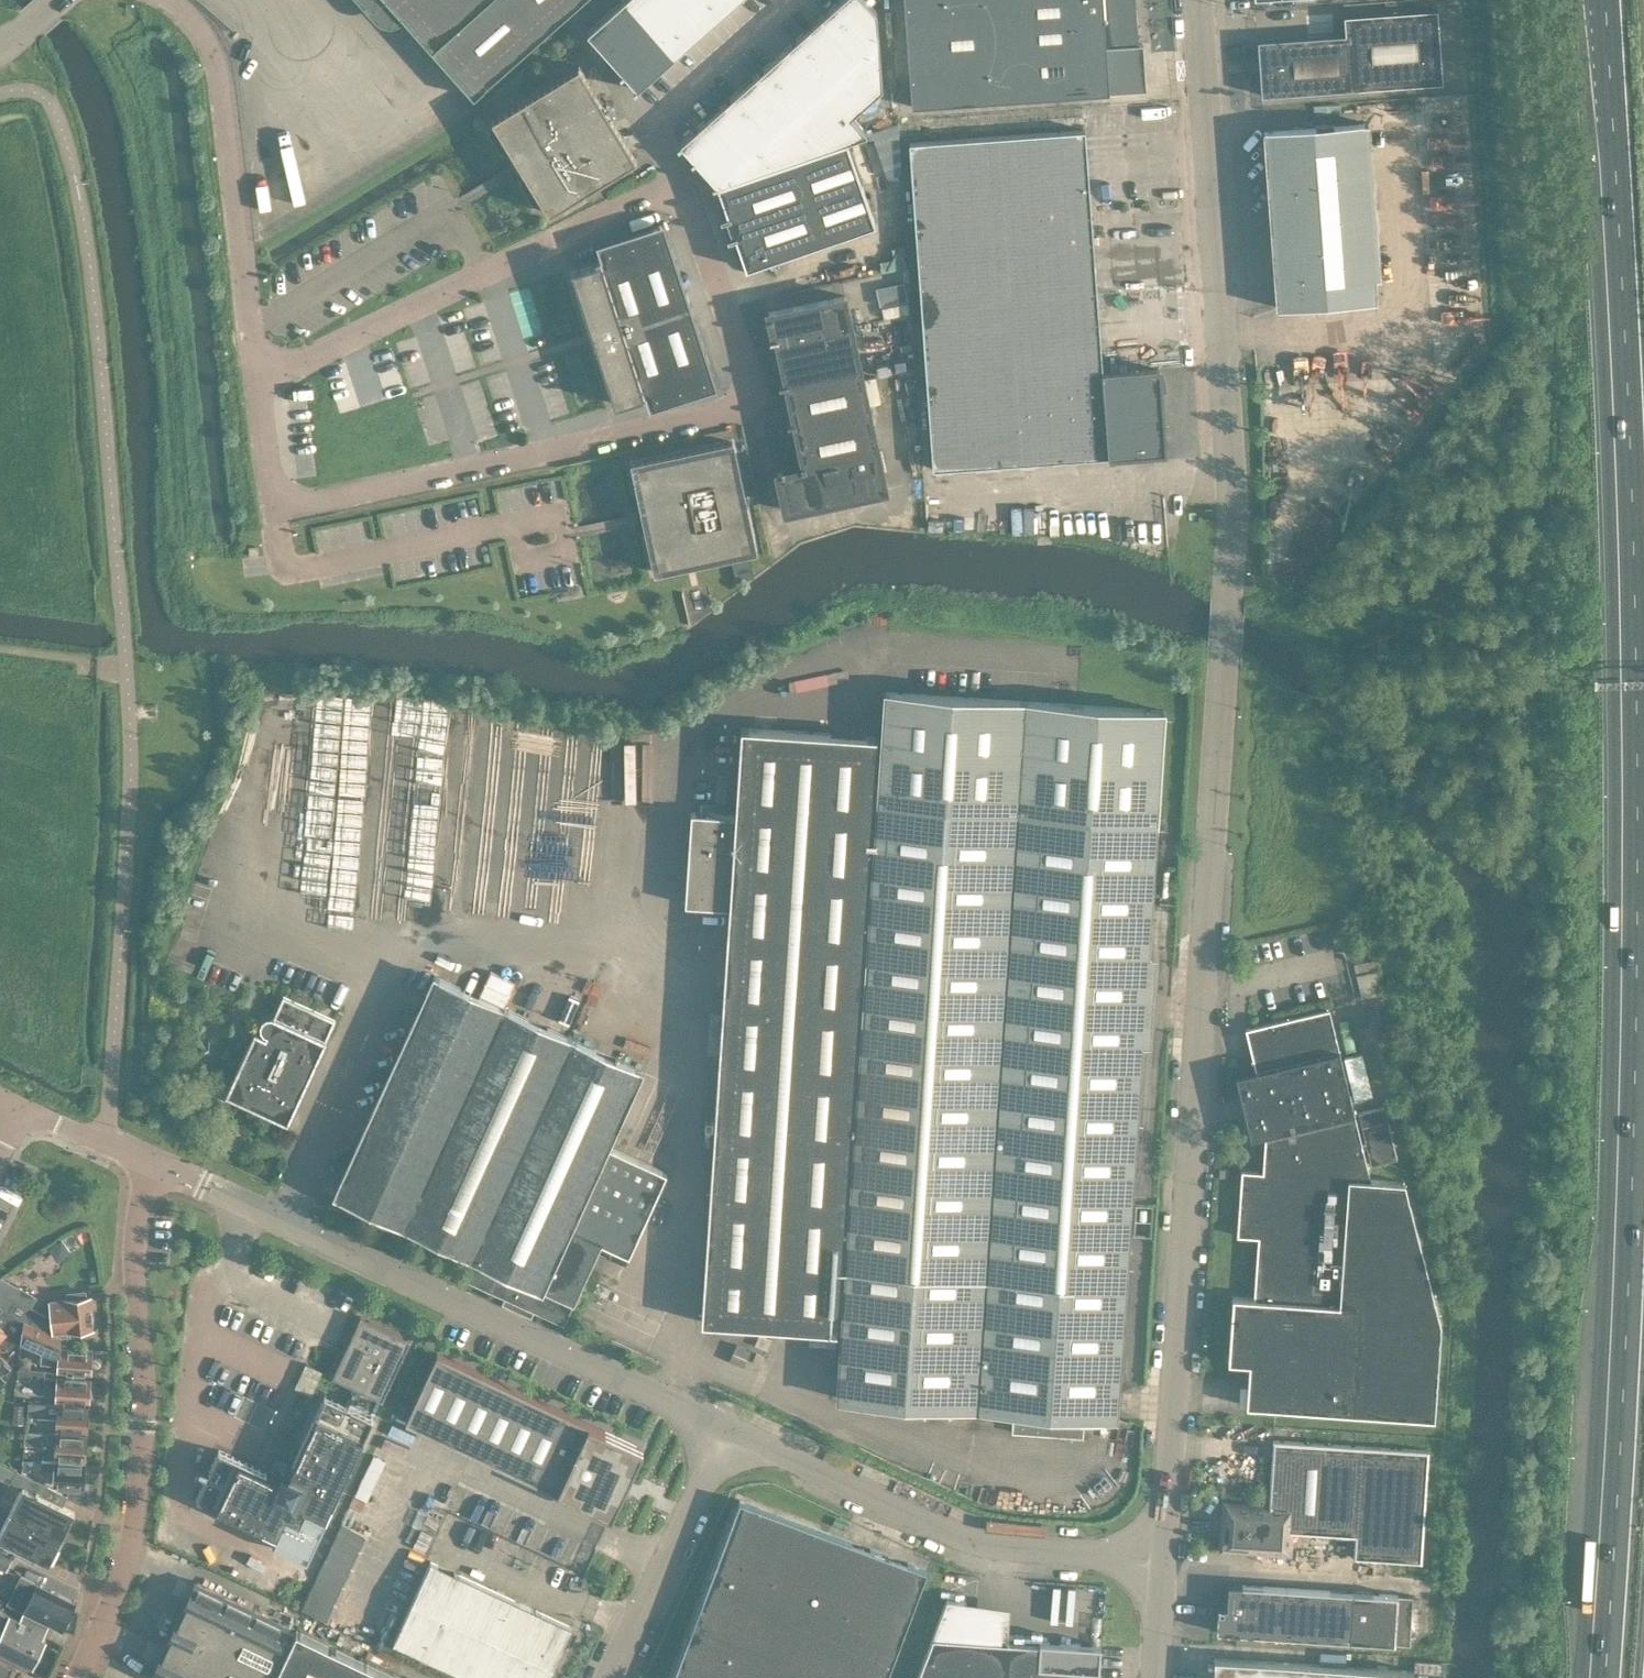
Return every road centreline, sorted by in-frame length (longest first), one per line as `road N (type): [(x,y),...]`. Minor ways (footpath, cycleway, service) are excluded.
road 1 (motorway): [(1599,0),(1630,702),(1621,1294),(1598,1677)]
road 2 (unclassified): [(1167,1560),(1234,508)]
road 3 (unclassified): [(277,509),(723,414),(744,399),(748,375),(690,207),(671,195)]
road 4 (unclassified): [(724,1430),(201,1185)]
road 5 (residential): [(78,1677),(137,1522),(142,1427),(133,1251),(144,1157)]
road 6 (unclassified): [(1167,1560),(1009,1550),(953,1534),(724,1430)]
road 7 (unclassified): [(671,195),(642,200),(256,381)]
road 8 (unclassified): [(165,0),(202,32),(215,70),(256,381)]
road 9 (residential): [(1220,335),(1403,320),(1415,310),(1404,122)]
road 10 (unclassified): [(277,509),(290,571),(558,515)]
road 11 (unclassified): [(1197,0),(1220,335)]
road 12 (unclassified): [(610,1677),(724,1430)]
road 13 (unclassified): [(671,195),(655,129),(663,111),(789,0)]
road 14 (unclassified): [(1220,335),(1234,508)]
road 15 (residential): [(144,1157),(19,1109)]
road 16 (unclassified): [(256,381),(277,509)]

